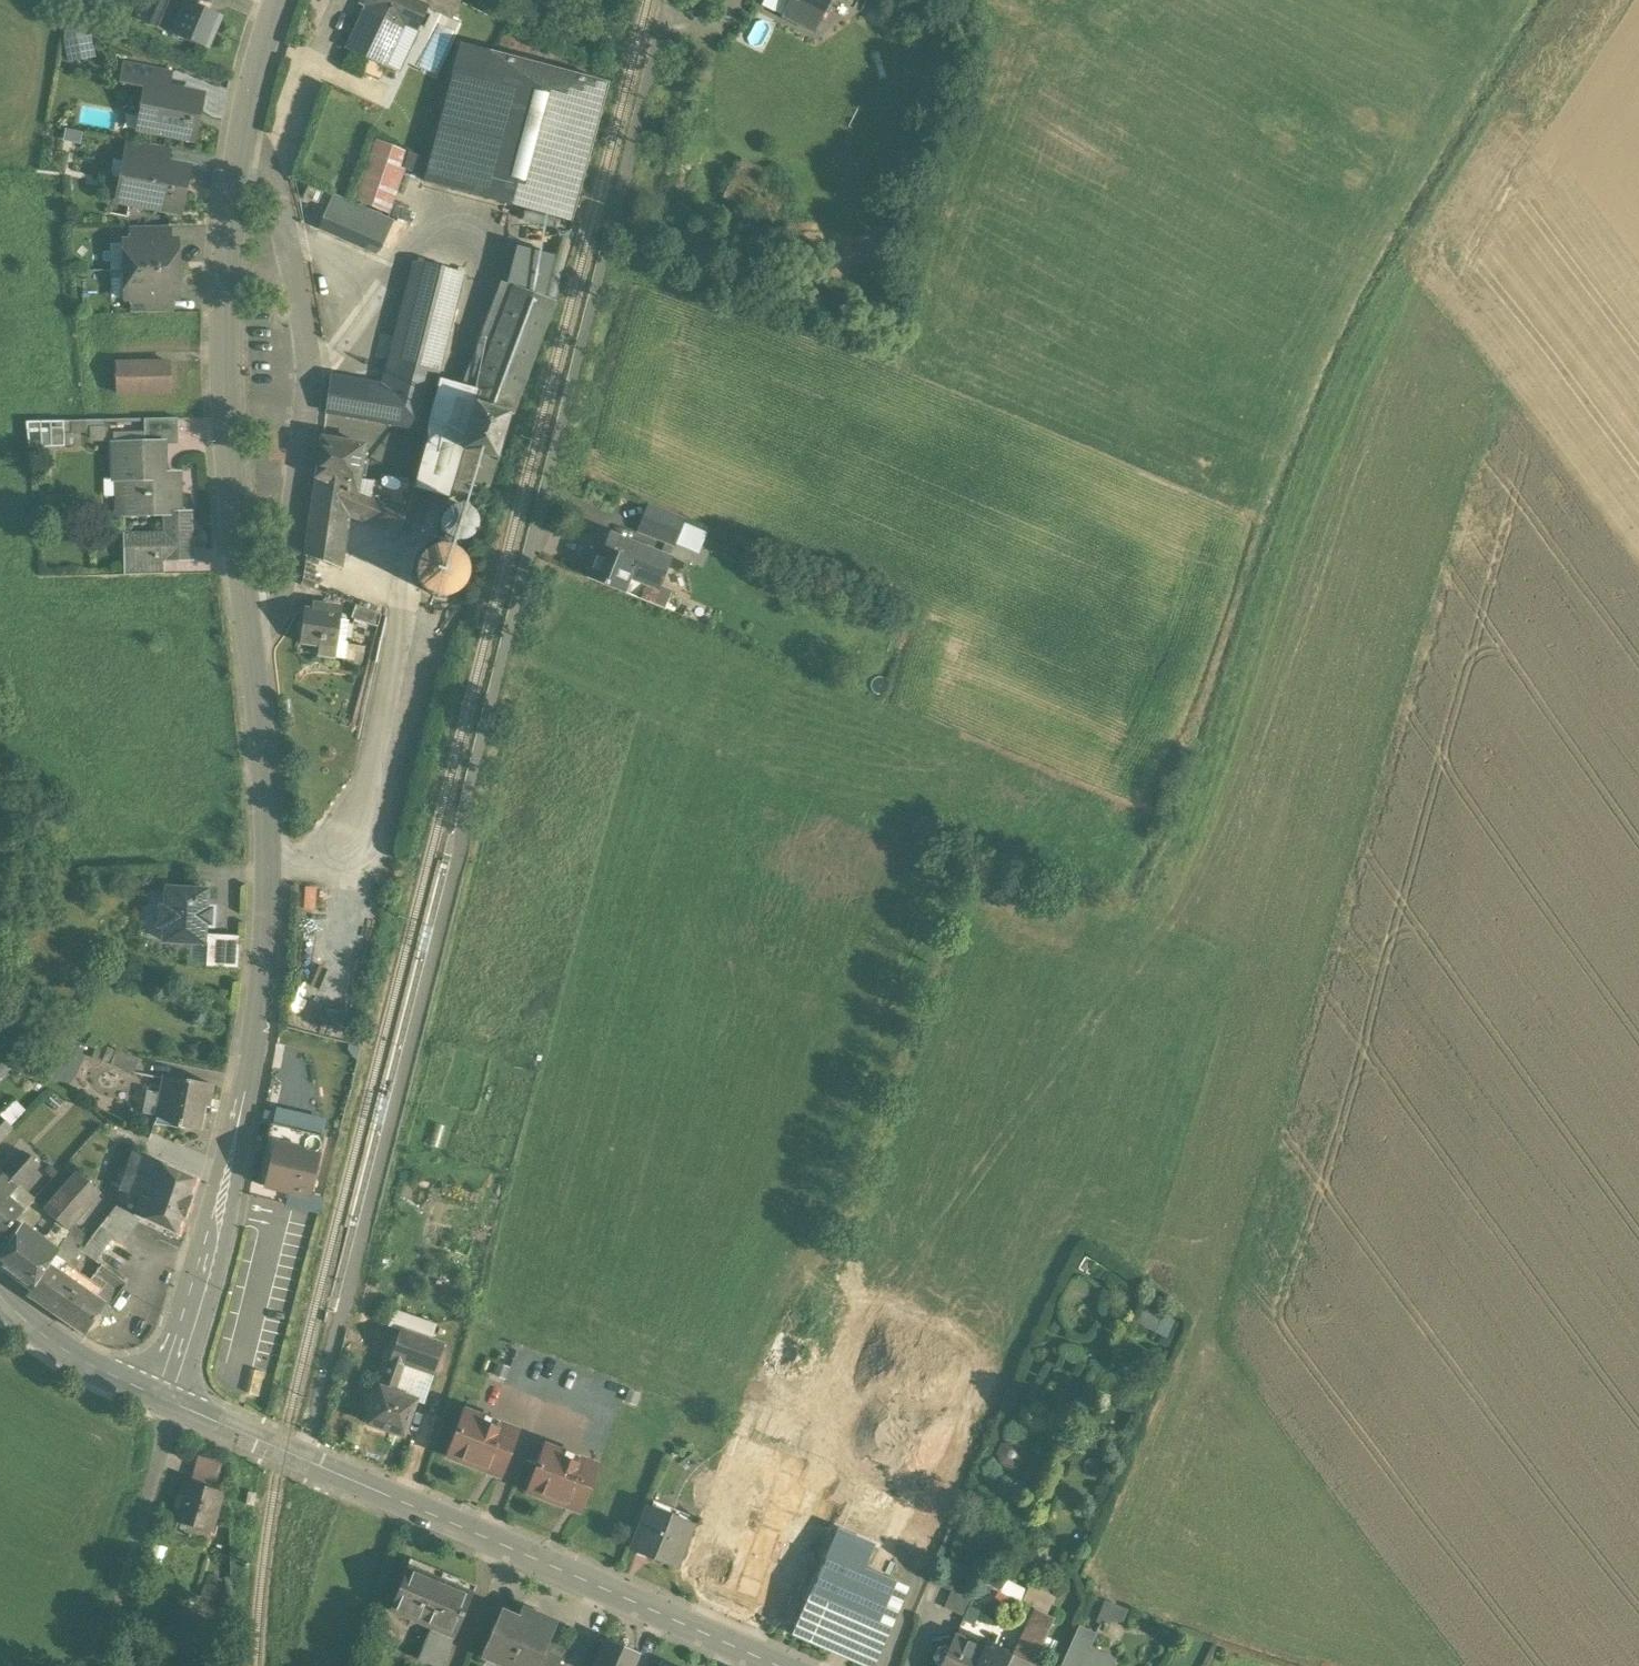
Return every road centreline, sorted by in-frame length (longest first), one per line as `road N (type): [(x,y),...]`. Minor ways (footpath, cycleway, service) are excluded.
road 1 (tertiary): [(175,1404),(237,1137),(263,976),(265,777),(227,455),(224,338),(241,141),(278,0)]
road 2 (residential): [(307,1460),(529,555)]
road 3 (residential): [(667,0),(529,555)]
road 4 (secondary): [(776,1665),(307,1460)]
road 5 (track): [(1416,256),(1578,0)]
road 6 (track): [(104,1665),(175,1404)]
road 7 (secondary): [(175,1404),(54,1342),(0,1296)]
road 8 (secondary): [(307,1460),(175,1404)]

